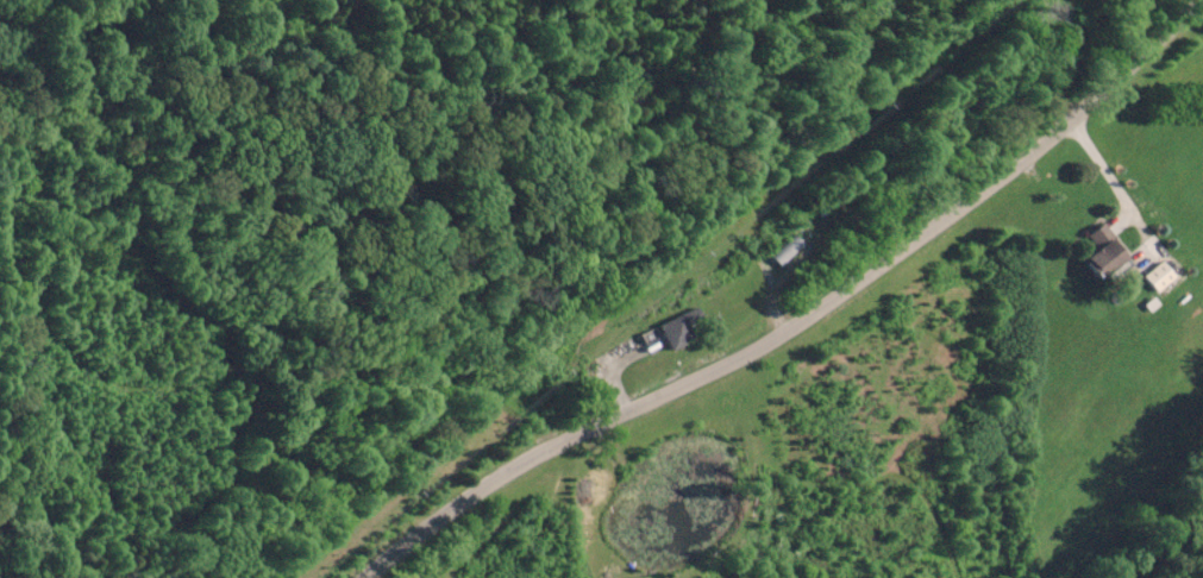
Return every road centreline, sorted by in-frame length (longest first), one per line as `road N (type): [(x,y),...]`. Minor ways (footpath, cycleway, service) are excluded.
road 1 (residential): [(366,577),(437,519),(545,450),(747,352),(848,288),(996,180),(1202,0)]

